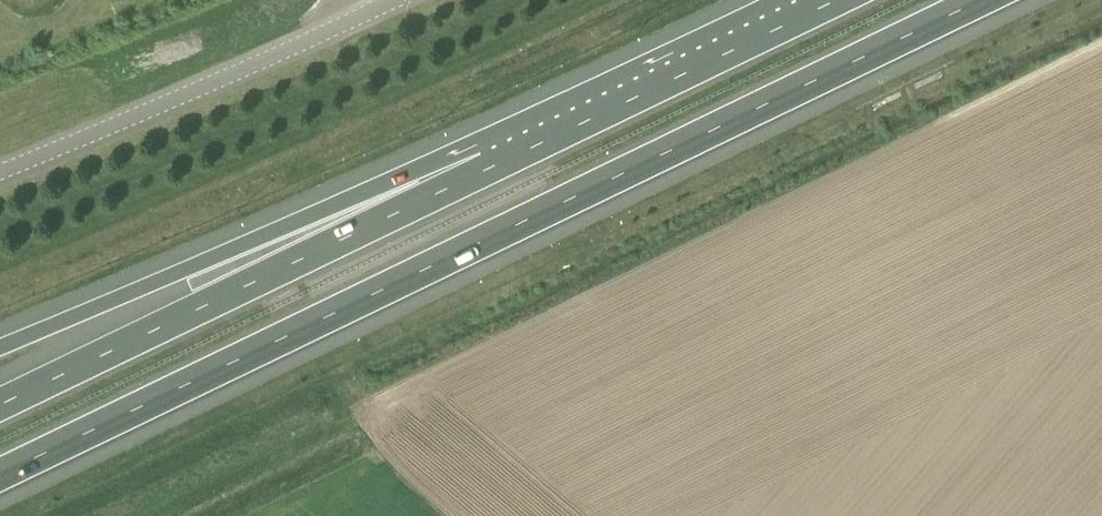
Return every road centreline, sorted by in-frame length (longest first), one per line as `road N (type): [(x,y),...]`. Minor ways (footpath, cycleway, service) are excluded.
road 1 (motorway): [(0,475),(979,0)]
road 2 (motorway): [(490,168),(0,404)]
road 3 (motorway): [(490,168),(257,237),(0,348)]
road 4 (unclassified): [(389,0),(0,170)]
road 5 (motorway): [(838,0),(490,168)]

